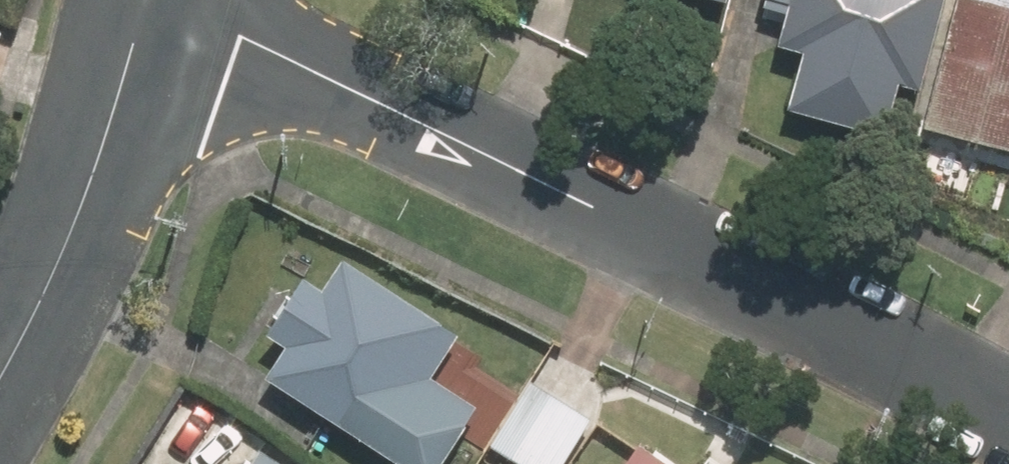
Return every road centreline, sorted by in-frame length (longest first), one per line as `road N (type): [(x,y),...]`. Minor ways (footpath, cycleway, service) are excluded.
road 1 (tertiary): [(1008,424),(886,353),(155,0)]
road 2 (tertiary): [(144,0),(90,165),(0,363)]

